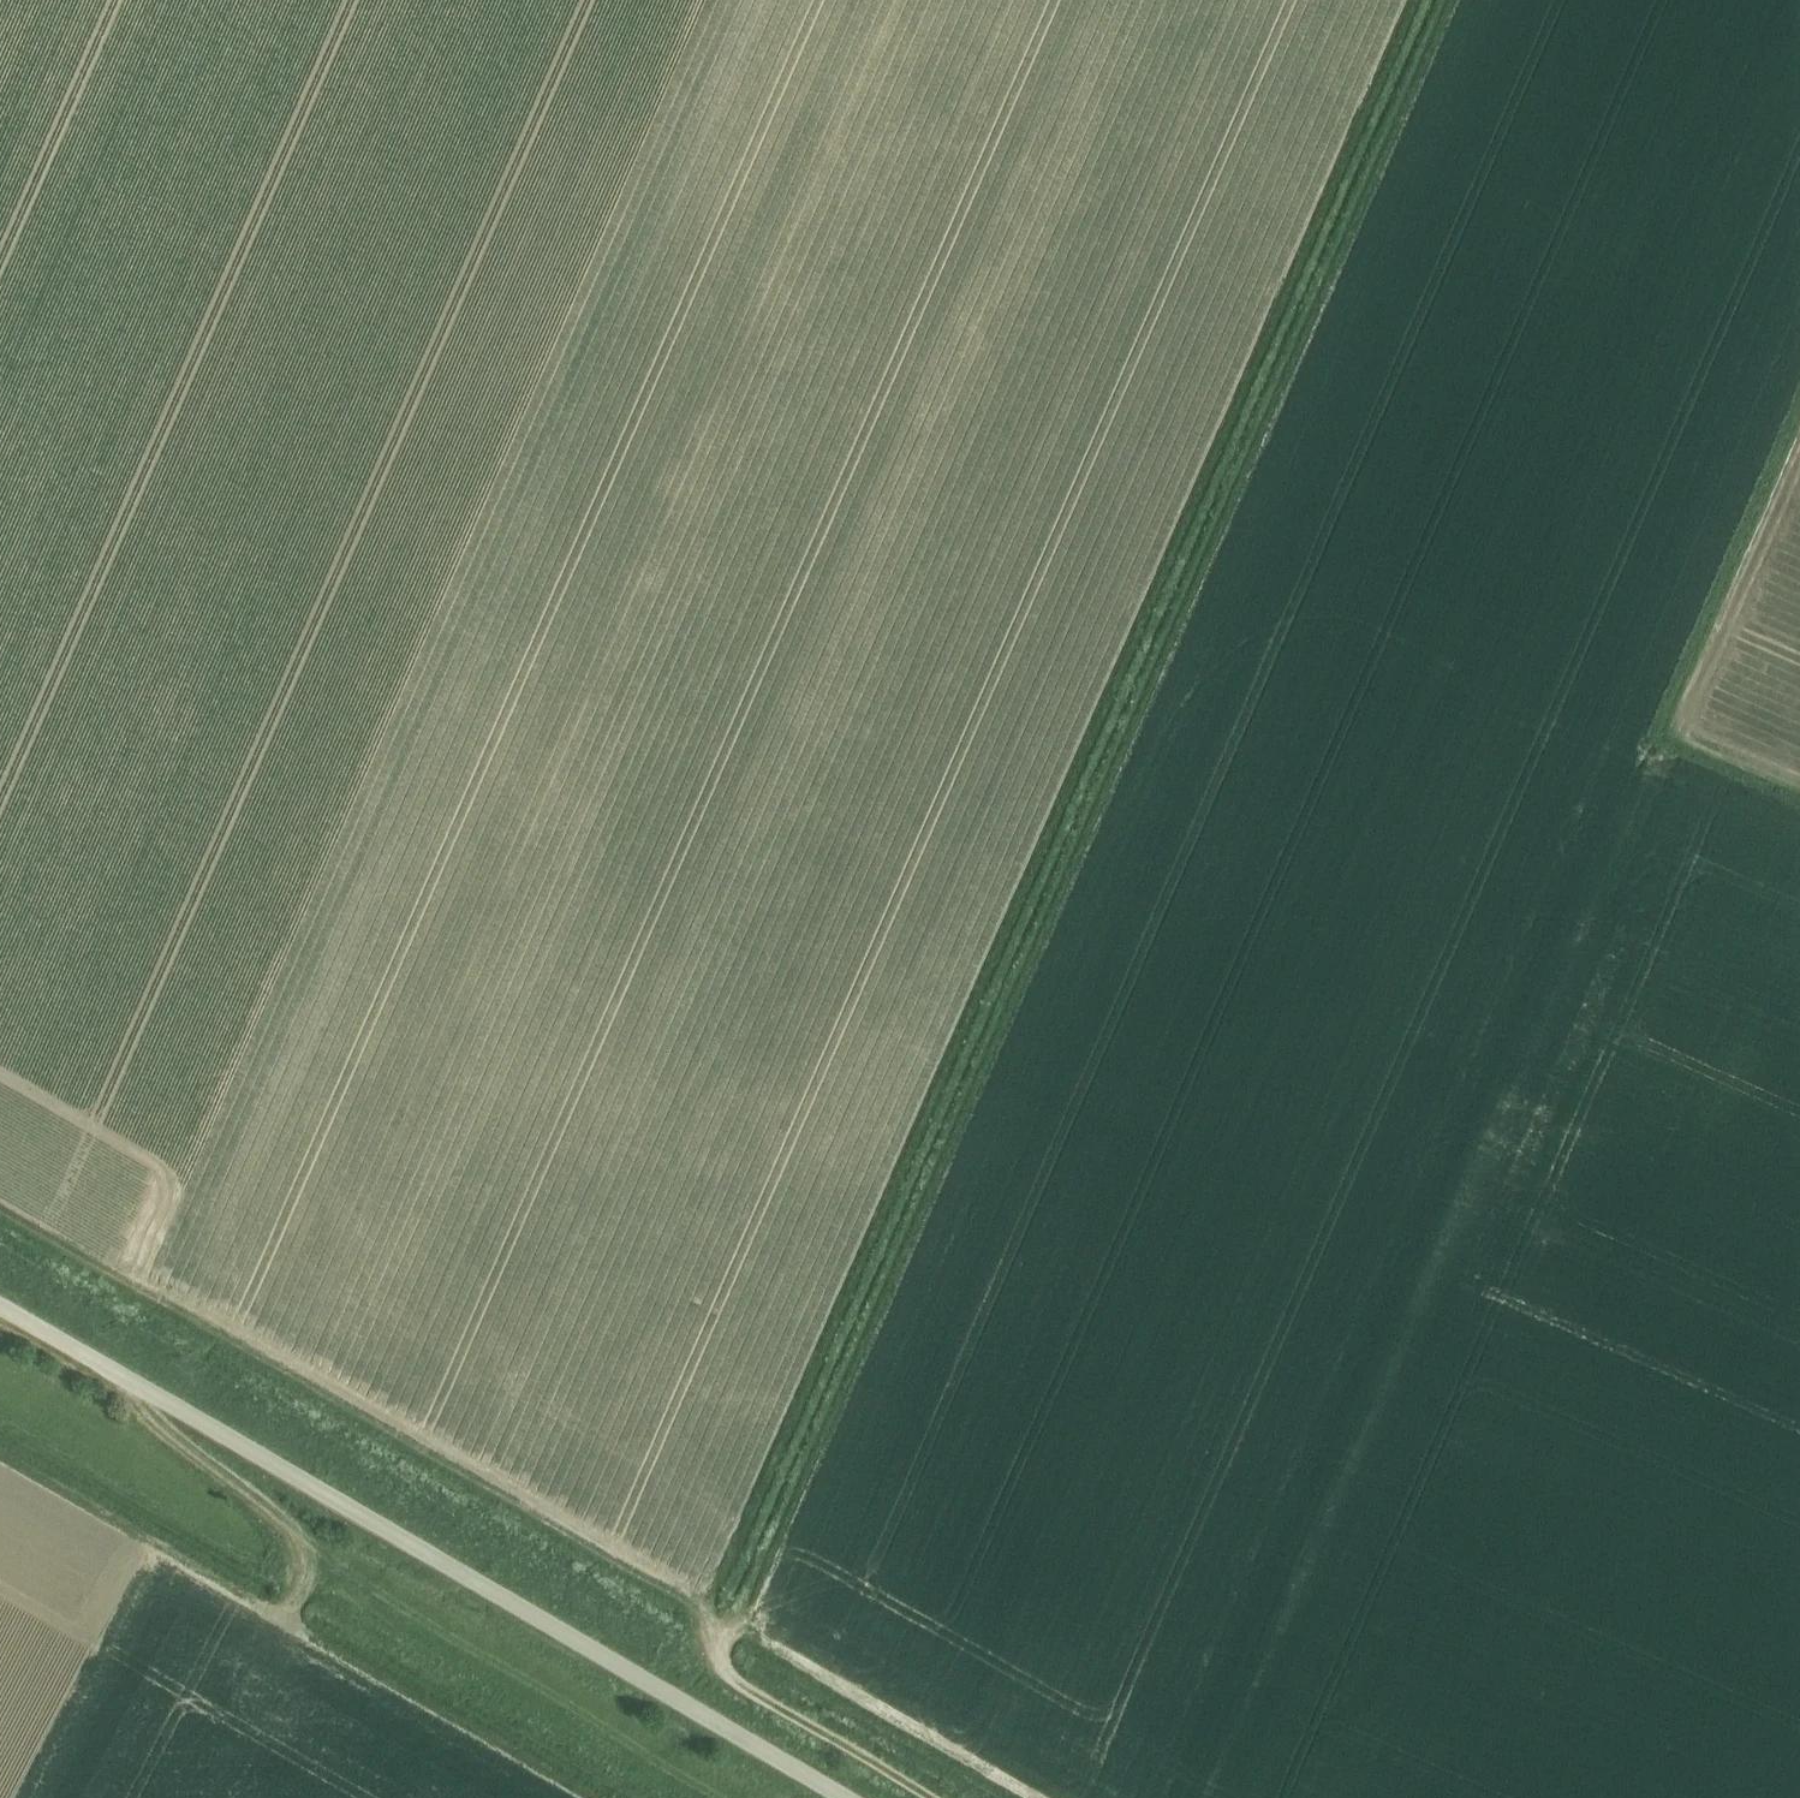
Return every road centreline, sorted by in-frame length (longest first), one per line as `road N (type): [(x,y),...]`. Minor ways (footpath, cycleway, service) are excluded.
road 1 (unclassified): [(0,1301),(857,1797)]

